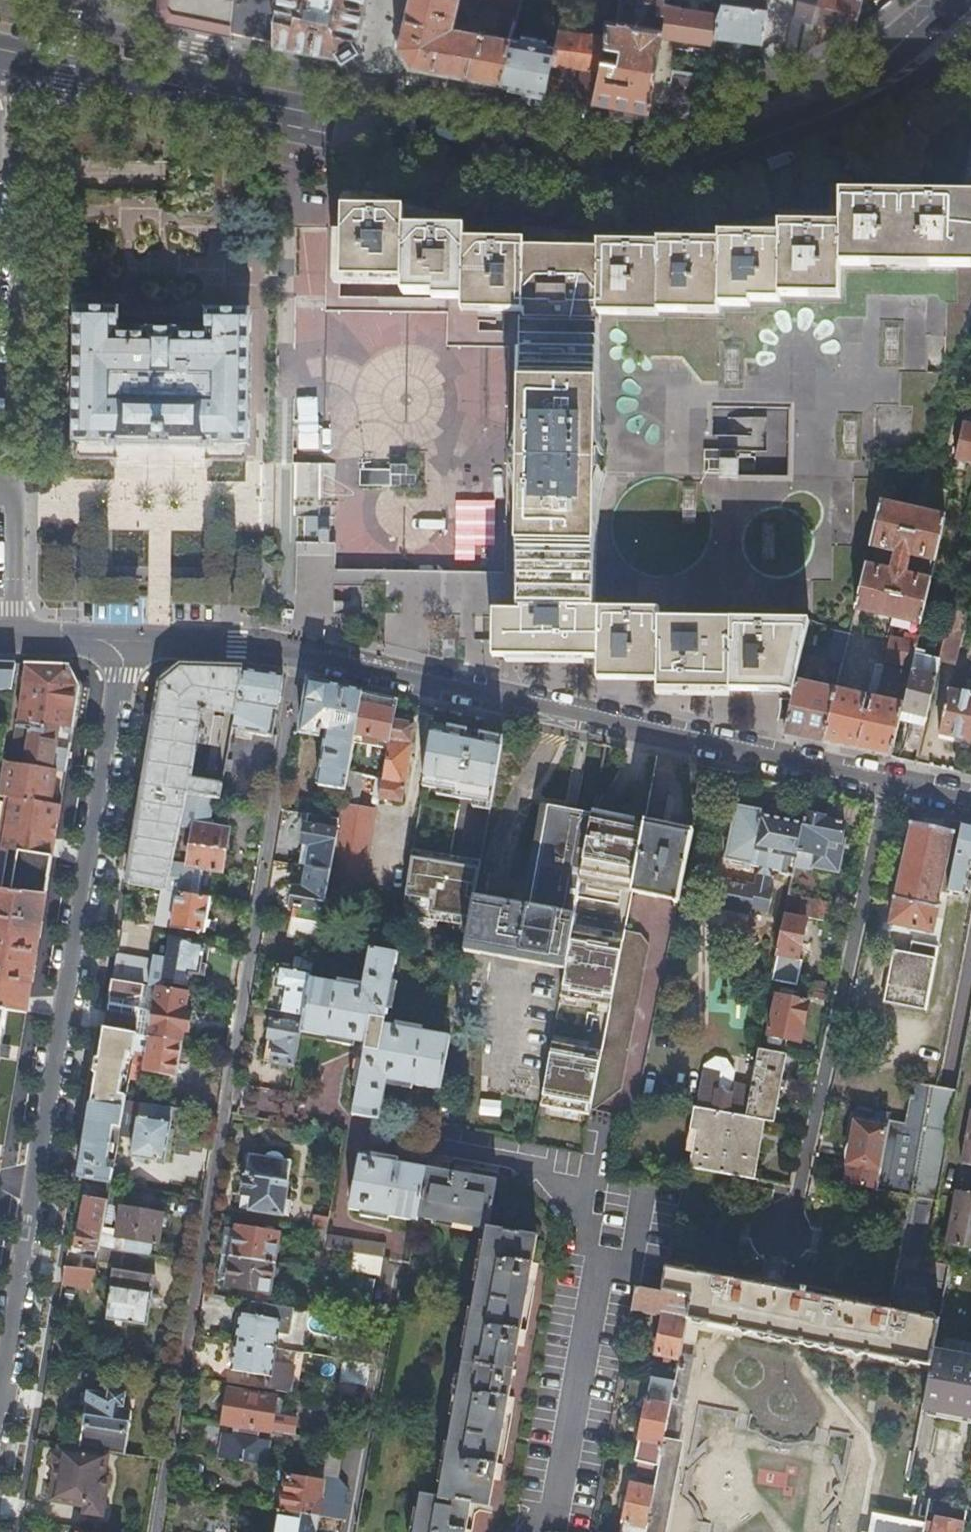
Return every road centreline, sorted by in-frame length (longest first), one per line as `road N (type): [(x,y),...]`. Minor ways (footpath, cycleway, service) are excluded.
road 1 (residential): [(157,1531),(299,651)]
road 2 (residential): [(123,641),(0,1399)]
road 3 (secondary): [(970,16),(859,100),(676,167),(584,167),(290,111)]
road 4 (residential): [(278,645),(286,589),(290,111)]
road 5 (residential): [(884,782),(797,1205)]
road 6 (residential): [(884,782),(494,695)]
road 7 (residential): [(14,186),(13,479)]
road 8 (secondary): [(290,111),(17,48)]
road 9 (residential): [(494,695),(299,651)]
road 10 (residential): [(13,479),(12,639)]
road 11 (residential): [(622,1374),(593,1531)]
road 12 (residential): [(278,645),(123,641)]
road 13 (residential): [(17,48),(14,179)]

